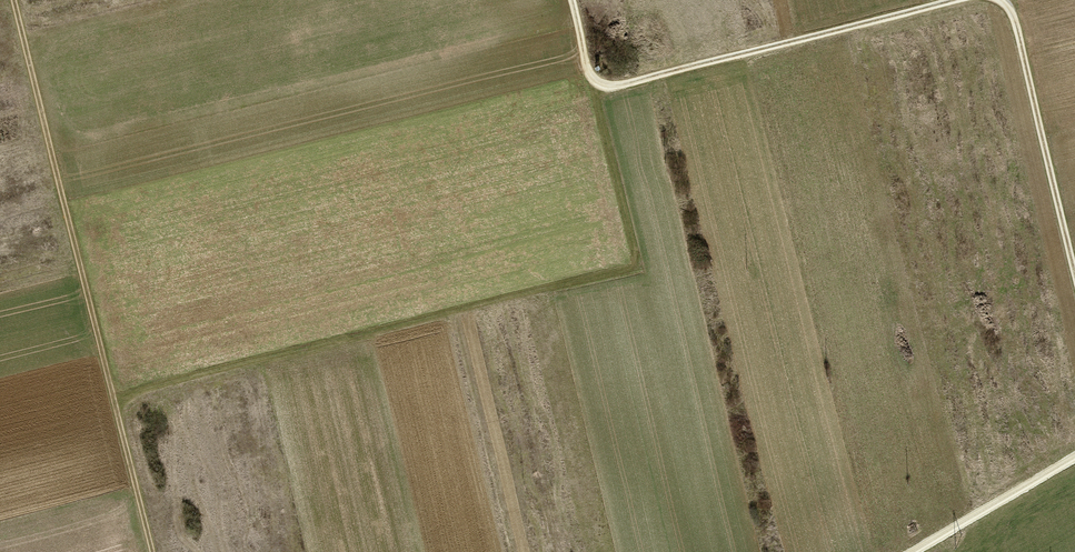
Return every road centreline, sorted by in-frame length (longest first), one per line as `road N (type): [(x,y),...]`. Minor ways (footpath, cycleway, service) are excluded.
road 1 (track): [(115,398),(636,264),(589,70)]
road 2 (track): [(153,551),(15,0)]
road 3 (track): [(956,0),(616,86),(589,70),(572,0)]
road 4 (track): [(1074,267),(1016,22),(999,0)]
road 5 (track): [(912,551),(1074,457)]

